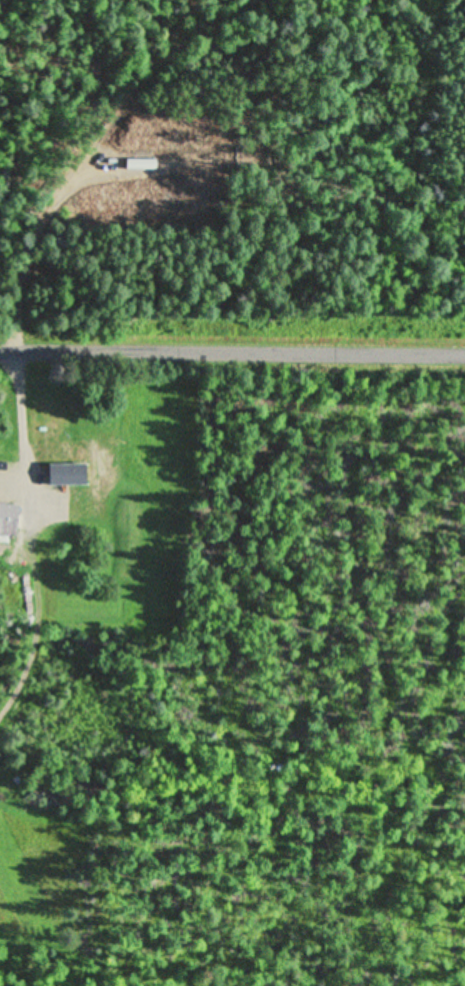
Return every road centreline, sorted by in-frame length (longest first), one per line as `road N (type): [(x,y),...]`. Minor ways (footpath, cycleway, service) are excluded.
road 1 (residential): [(464,353),(0,361)]

